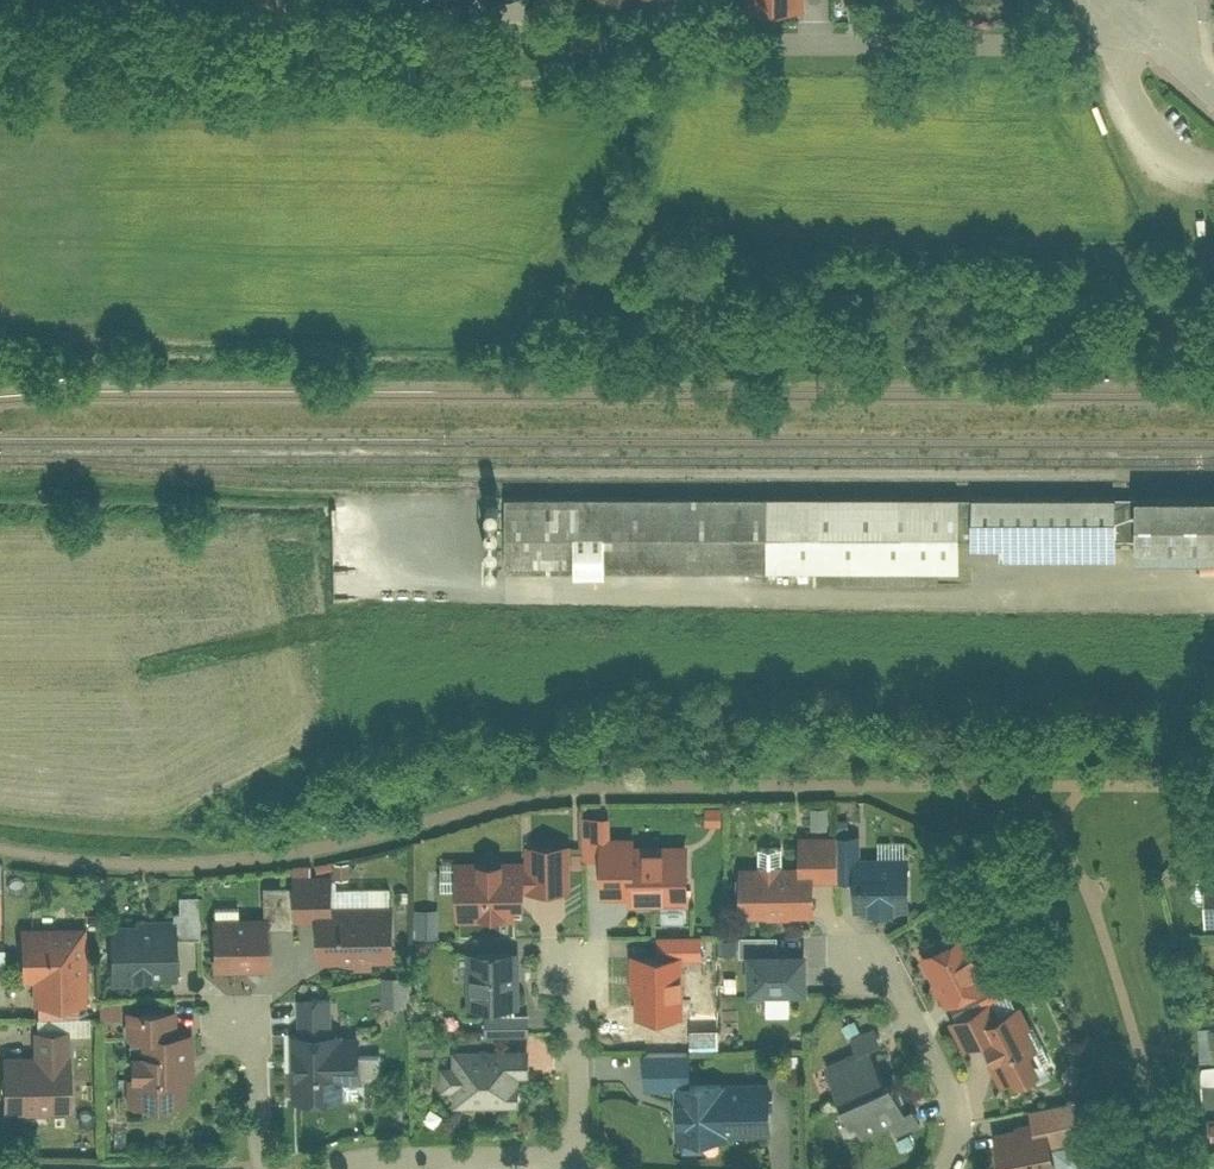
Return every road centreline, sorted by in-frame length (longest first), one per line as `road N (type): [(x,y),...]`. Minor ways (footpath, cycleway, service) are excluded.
road 1 (residential): [(1213,668),(525,678),(210,742),(118,745),(0,730)]
road 2 (residential): [(1126,10),(1093,44),(310,41),(279,21),(270,0)]
road 3 (residential): [(857,955),(895,972),(953,1091),(960,1134),(947,1168)]
road 4 (residential): [(564,1156),(353,1161),(337,1168)]
road 5 (residential): [(564,1156),(573,1136),(570,973)]
road 6 (residential): [(258,1168),(255,1054),(244,1022)]

